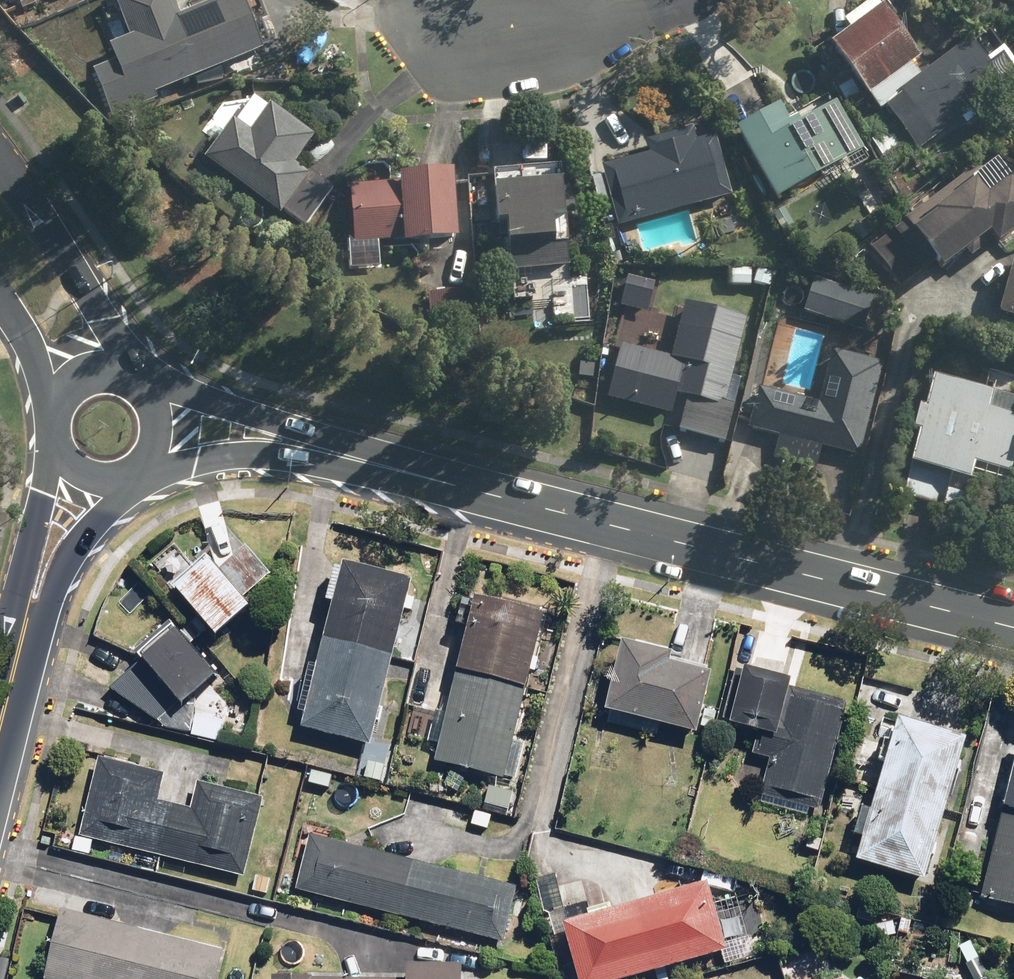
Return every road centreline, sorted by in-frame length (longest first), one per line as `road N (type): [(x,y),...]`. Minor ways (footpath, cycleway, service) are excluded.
road 1 (secondary): [(334,453),(1013,627)]
road 2 (unclassified): [(0,159),(56,241),(119,364)]
road 3 (residential): [(464,34),(553,33),(679,0)]
road 4 (secondary): [(152,386),(282,423),(334,453)]
road 5 (secondary): [(140,473),(24,622)]
road 6 (secondary): [(334,453),(148,466)]
road 7 (secondary): [(24,622),(51,459)]

